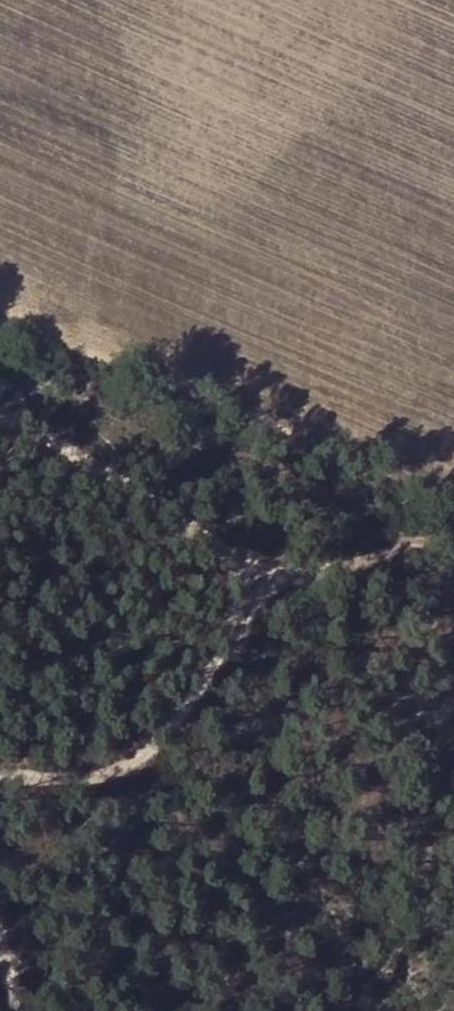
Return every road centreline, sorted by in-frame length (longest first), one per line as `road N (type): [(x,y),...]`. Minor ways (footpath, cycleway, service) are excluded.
road 1 (track): [(453,537),(285,564),(160,746),(0,765)]

